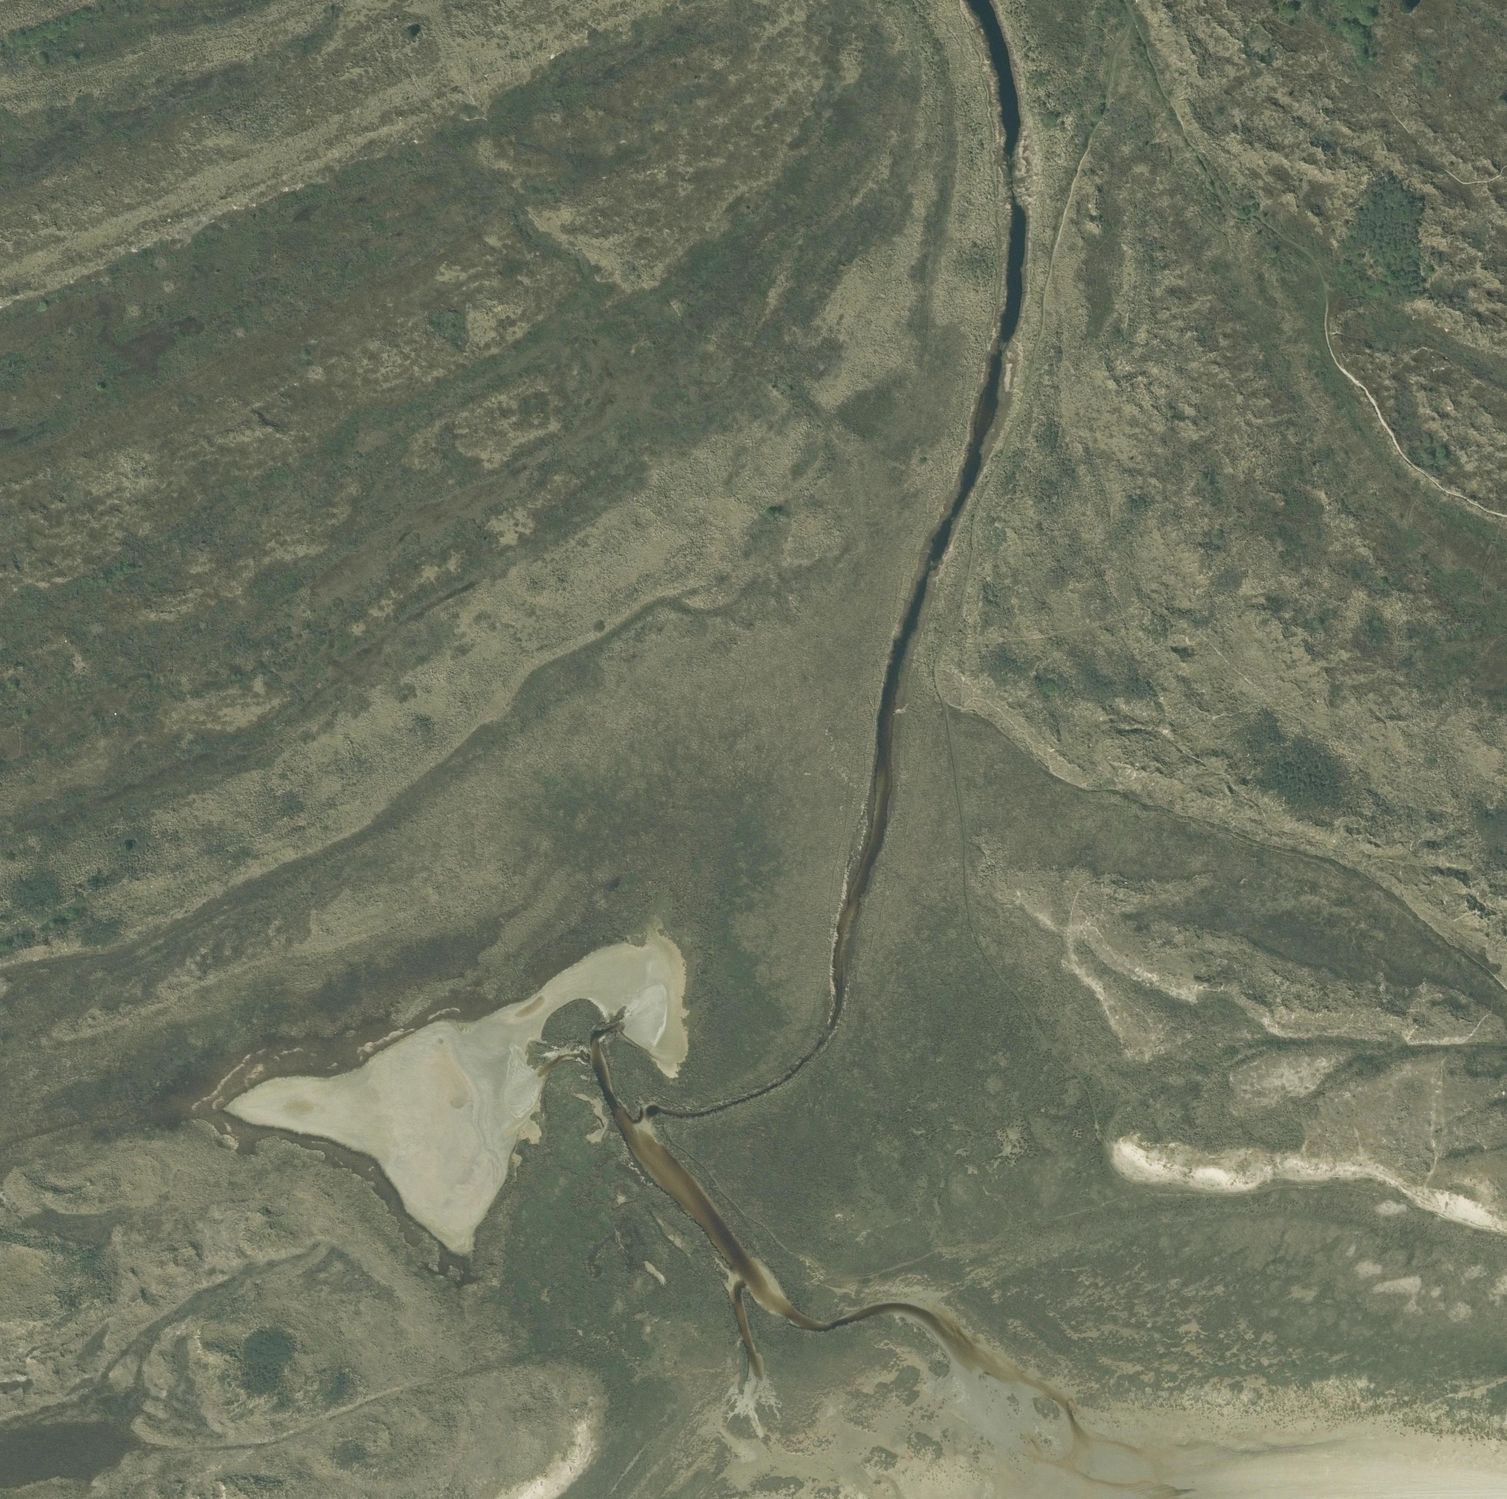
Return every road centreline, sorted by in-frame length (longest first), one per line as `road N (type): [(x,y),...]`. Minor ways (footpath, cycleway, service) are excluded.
road 1 (track): [(1506,1485),(1412,1475),(1128,1498)]

